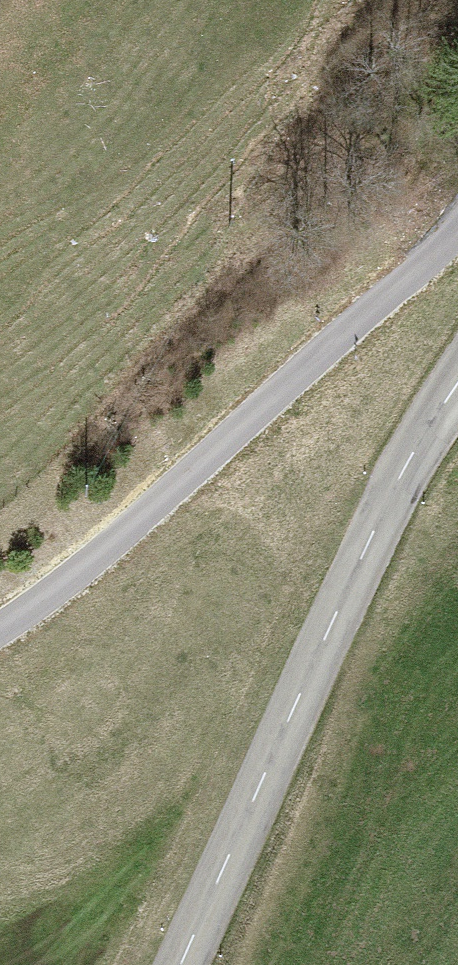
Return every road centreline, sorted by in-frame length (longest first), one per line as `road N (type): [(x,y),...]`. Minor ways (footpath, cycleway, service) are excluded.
road 1 (tertiary): [(187,964),(370,534),(457,385)]
road 2 (unclassified): [(457,219),(112,542),(0,626)]

